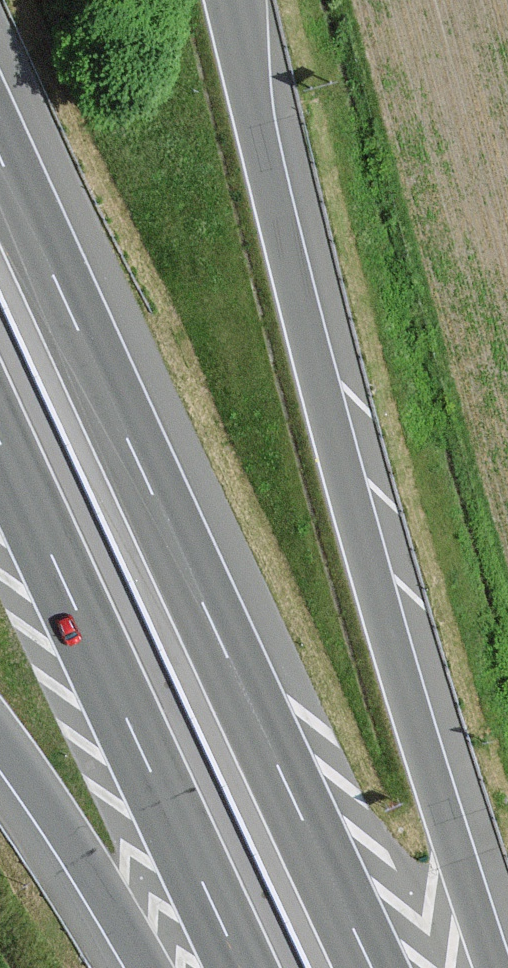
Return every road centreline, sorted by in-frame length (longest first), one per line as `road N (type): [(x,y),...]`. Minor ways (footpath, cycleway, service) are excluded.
road 1 (motorway): [(493,967),(391,643),(319,371),(235,0)]
road 2 (motorway): [(367,967),(0,160)]
road 3 (motorway): [(0,442),(245,967)]
road 4 (motorway): [(0,742),(145,967)]

